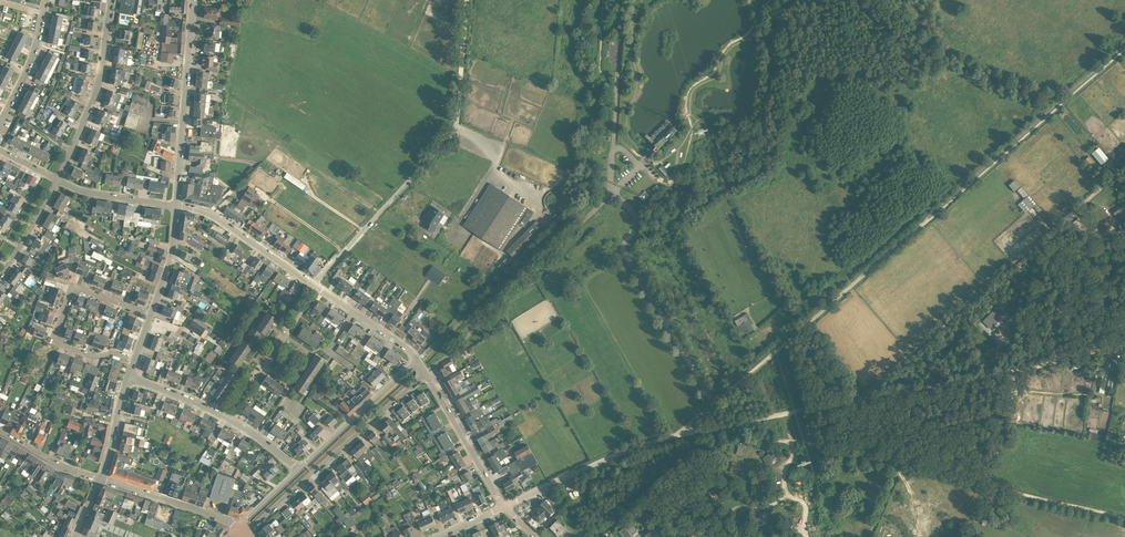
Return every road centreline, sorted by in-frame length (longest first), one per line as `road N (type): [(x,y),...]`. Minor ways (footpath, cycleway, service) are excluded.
road 1 (track): [(713,403),(1124,48)]
road 2 (track): [(709,430),(950,472),(1124,519)]
road 3 (track): [(851,405),(1119,173)]
road 4 (track): [(851,405),(1124,344)]
road 5 (unclassified): [(426,373),(613,192)]
road 6 (unclassified): [(613,192),(636,219),(624,247),(630,265),(713,403)]
road 7 (residential): [(245,532),(426,373)]
road 8 (residential): [(134,361),(93,356),(60,344),(55,333),(70,293),(80,289),(151,315)]
road 9 (residential): [(58,178),(97,86),(110,0)]
road 10 (residential): [(416,360),(298,470)]
road 11 (residential): [(314,285),(211,214),(176,206)]
road 12 (residential): [(224,417),(319,288)]
road 13 (residential): [(503,506),(426,373)]
road 14 (track): [(539,310),(556,299),(547,280),(586,256),(629,208)]
road 15 (residential): [(238,527),(100,480)]
road 16 (track): [(709,430),(851,405)]
road 17 (residential): [(0,120),(32,54),(44,0)]
road 18 (track): [(467,0),(455,126)]
road 19 (unclassified): [(564,478),(682,434)]
road 20 (residential): [(183,122),(192,0)]
road 21 (residential): [(176,206),(58,178)]
road 22 (residential): [(416,360),(319,288)]

